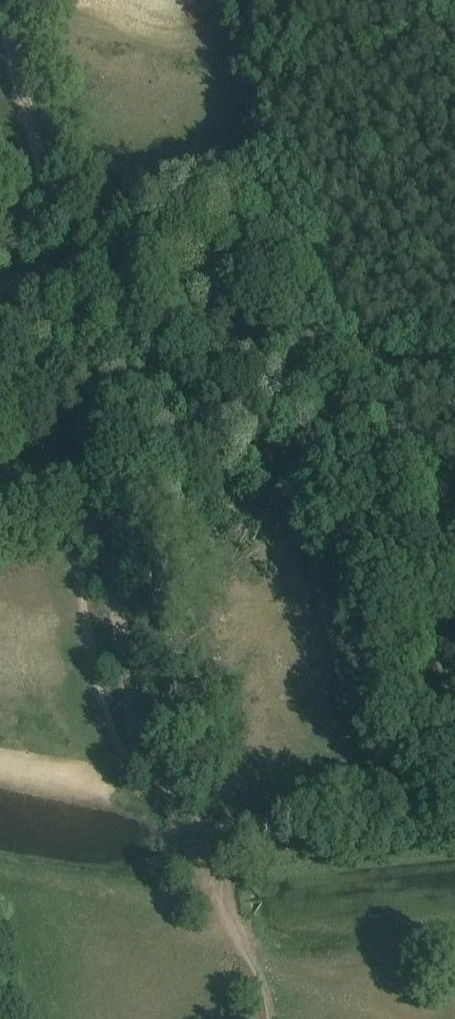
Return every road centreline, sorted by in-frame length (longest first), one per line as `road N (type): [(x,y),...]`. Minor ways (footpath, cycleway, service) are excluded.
road 1 (track): [(23,0),(103,431),(82,595),(130,768),(199,843)]
road 2 (track): [(0,255),(454,346)]
road 3 (track): [(454,808),(199,843)]
road 4 (track): [(199,843),(252,952),(267,1018)]

